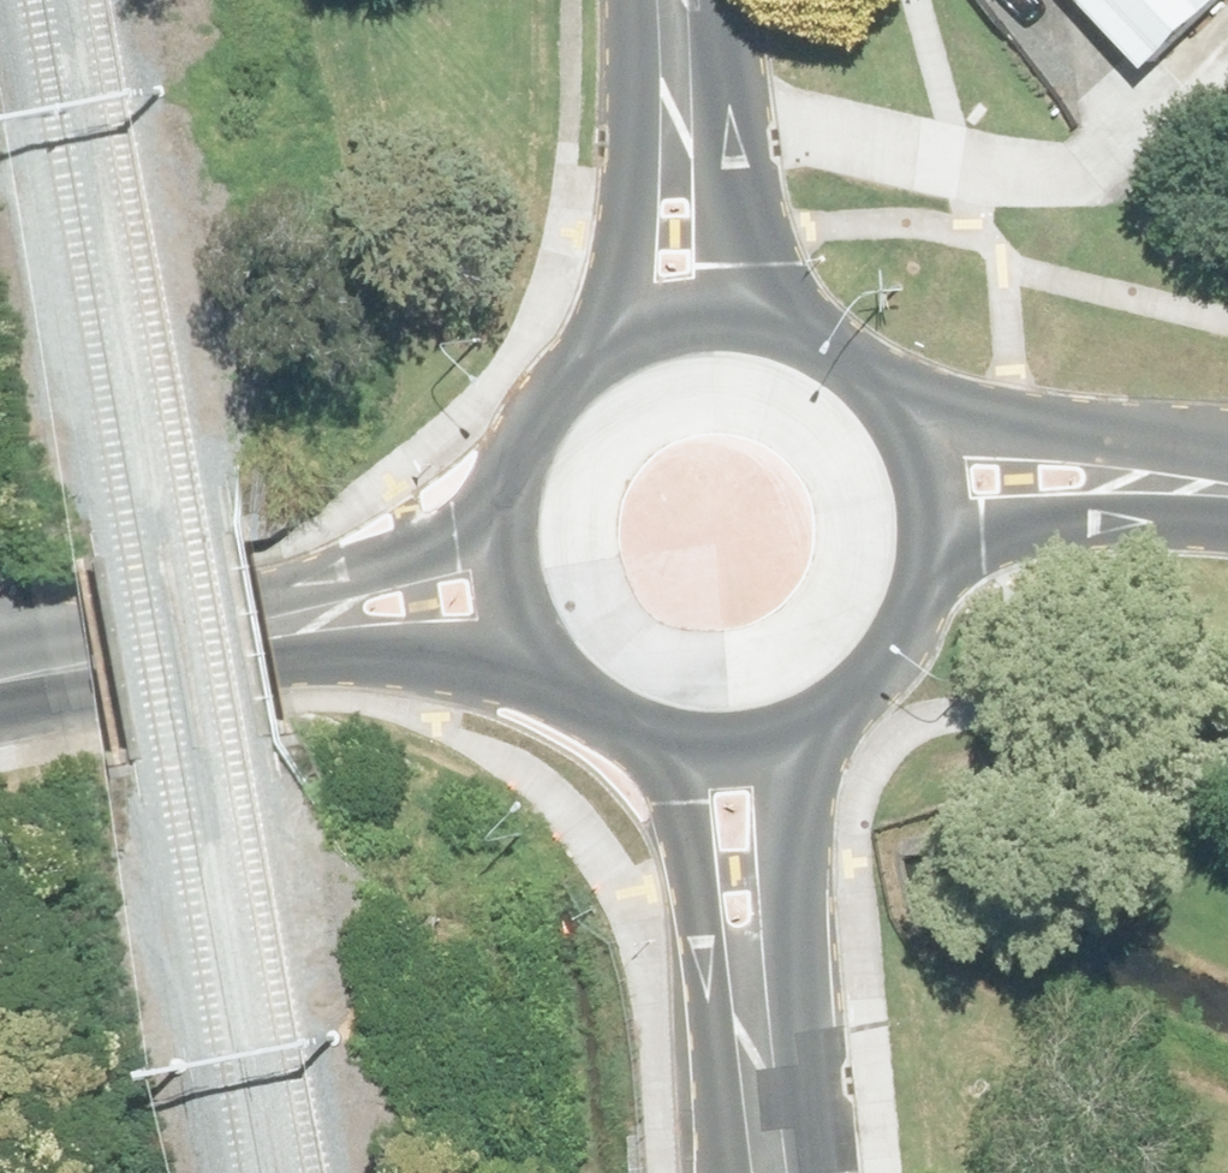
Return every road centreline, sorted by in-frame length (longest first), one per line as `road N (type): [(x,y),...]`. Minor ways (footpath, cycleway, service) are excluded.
road 1 (tertiary): [(892,405),(1018,426),(1227,486)]
road 2 (tertiary): [(574,679),(272,626)]
road 3 (tertiary): [(606,351),(675,59)]
road 4 (tertiary): [(801,722),(798,867),(752,1014)]
road 5 (tertiary): [(1227,490),(932,536)]
road 6 (tertiary): [(752,1014),(693,879),(669,732)]
road 7 (tertiary): [(675,59),(779,326)]
road 8 (tertiary): [(0,678),(272,626)]
road 9 (tertiary): [(272,626),(511,505)]
road 10 (tertiary): [(932,536),(906,628),(843,699),(801,722)]
road 11 (tertiary): [(574,679),(535,628),(513,568),(511,505)]
road 12 (tertiary): [(511,505),(541,417),(606,351)]
road 13 (tertiary): [(606,351),(660,326),(720,318),(779,326)]
road 14 (tertiary): [(752,1014),(774,1172)]
road 15 (tertiary): [(779,326),(842,356),(892,405)]
road 16 (tertiary): [(892,405),(923,467),(932,536)]
road 17 (tertiary): [(801,722),(736,738),(669,732)]

